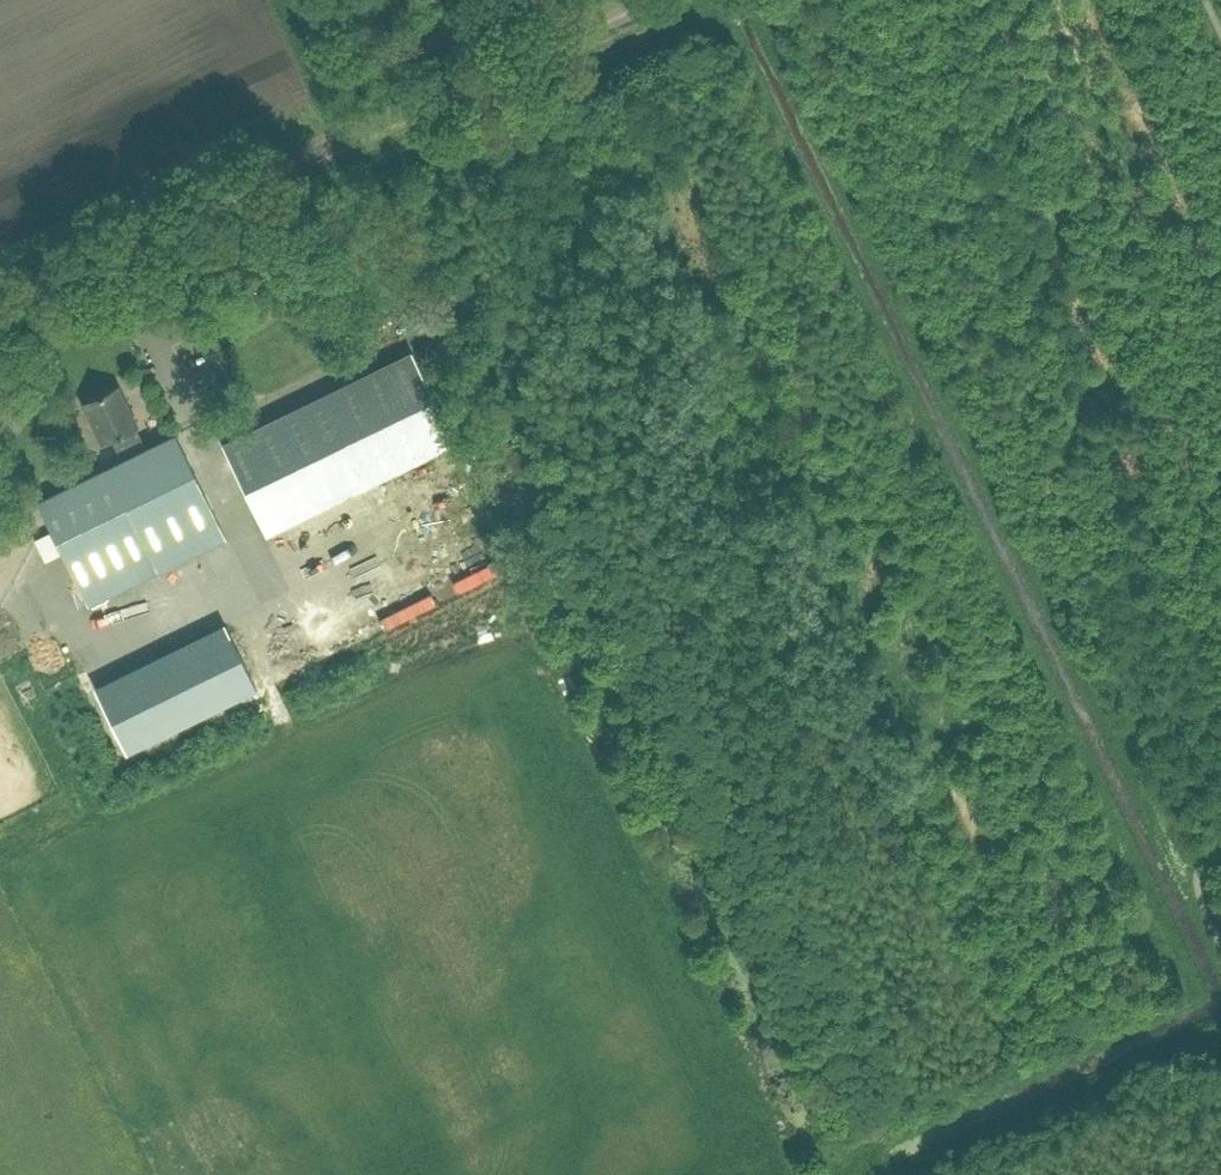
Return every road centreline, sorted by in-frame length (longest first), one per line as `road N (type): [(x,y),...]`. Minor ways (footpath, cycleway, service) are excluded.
road 1 (unclassified): [(0,307),(632,0)]

